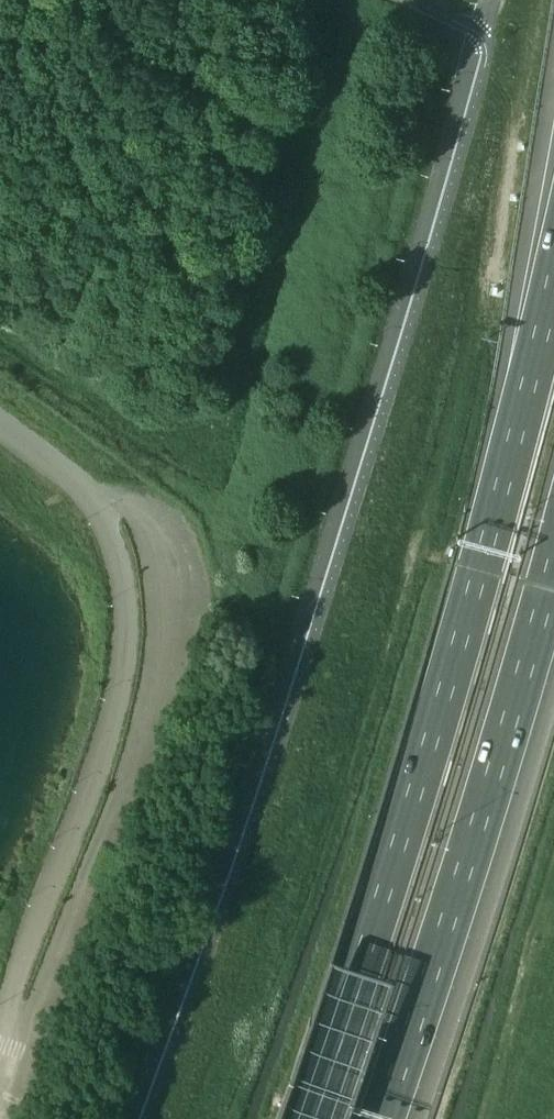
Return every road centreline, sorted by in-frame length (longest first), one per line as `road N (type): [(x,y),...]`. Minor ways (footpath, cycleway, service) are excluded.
road 1 (unclassified): [(130,1118),(264,749),(481,35)]
road 2 (motorway): [(553,276),(422,763),(309,1118)]
road 3 (motorway): [(390,1118),(553,591)]

